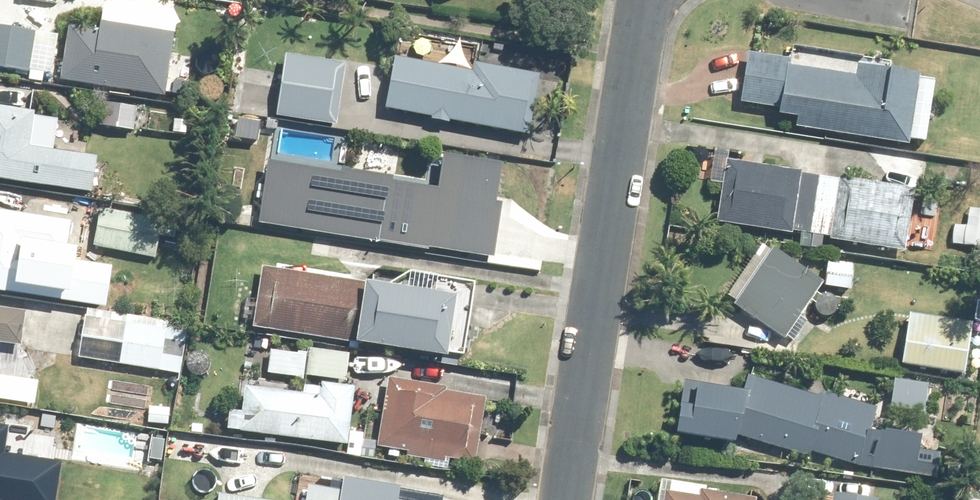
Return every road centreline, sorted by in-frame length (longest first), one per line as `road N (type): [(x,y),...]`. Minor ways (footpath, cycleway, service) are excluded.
road 1 (residential): [(567,499),(644,0)]

